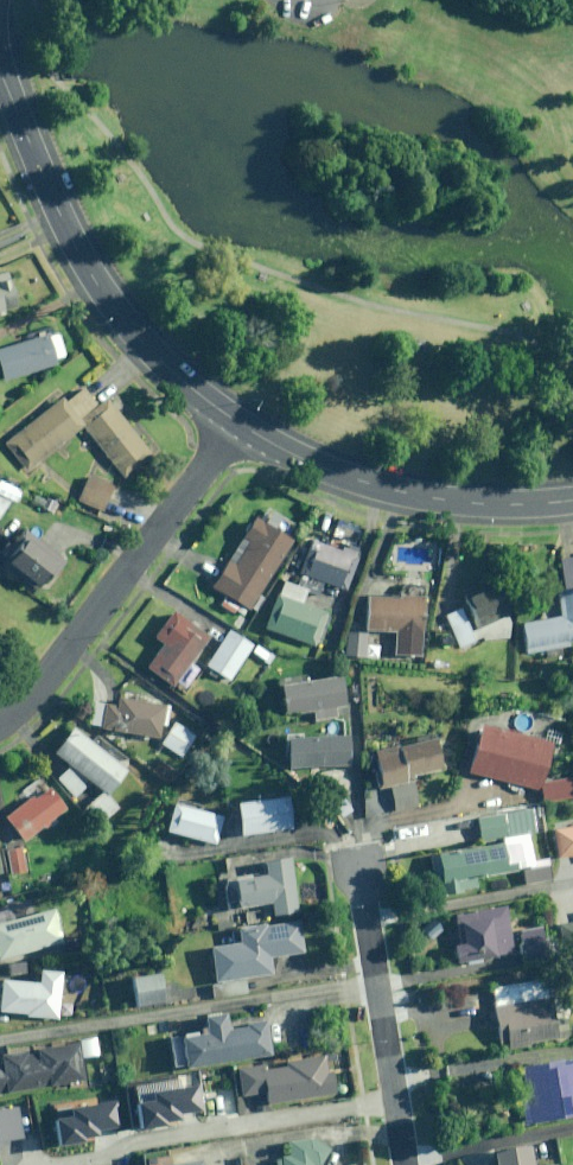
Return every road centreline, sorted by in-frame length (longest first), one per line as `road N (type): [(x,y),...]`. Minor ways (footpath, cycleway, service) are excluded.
road 1 (tertiary): [(0,76),(91,277),(171,370),(239,422)]
road 2 (residential): [(0,723),(82,632),(239,422)]
road 3 (tertiary): [(239,422),(378,486),(501,505),(572,500)]
road 4 (residential): [(360,859),(407,1164)]

